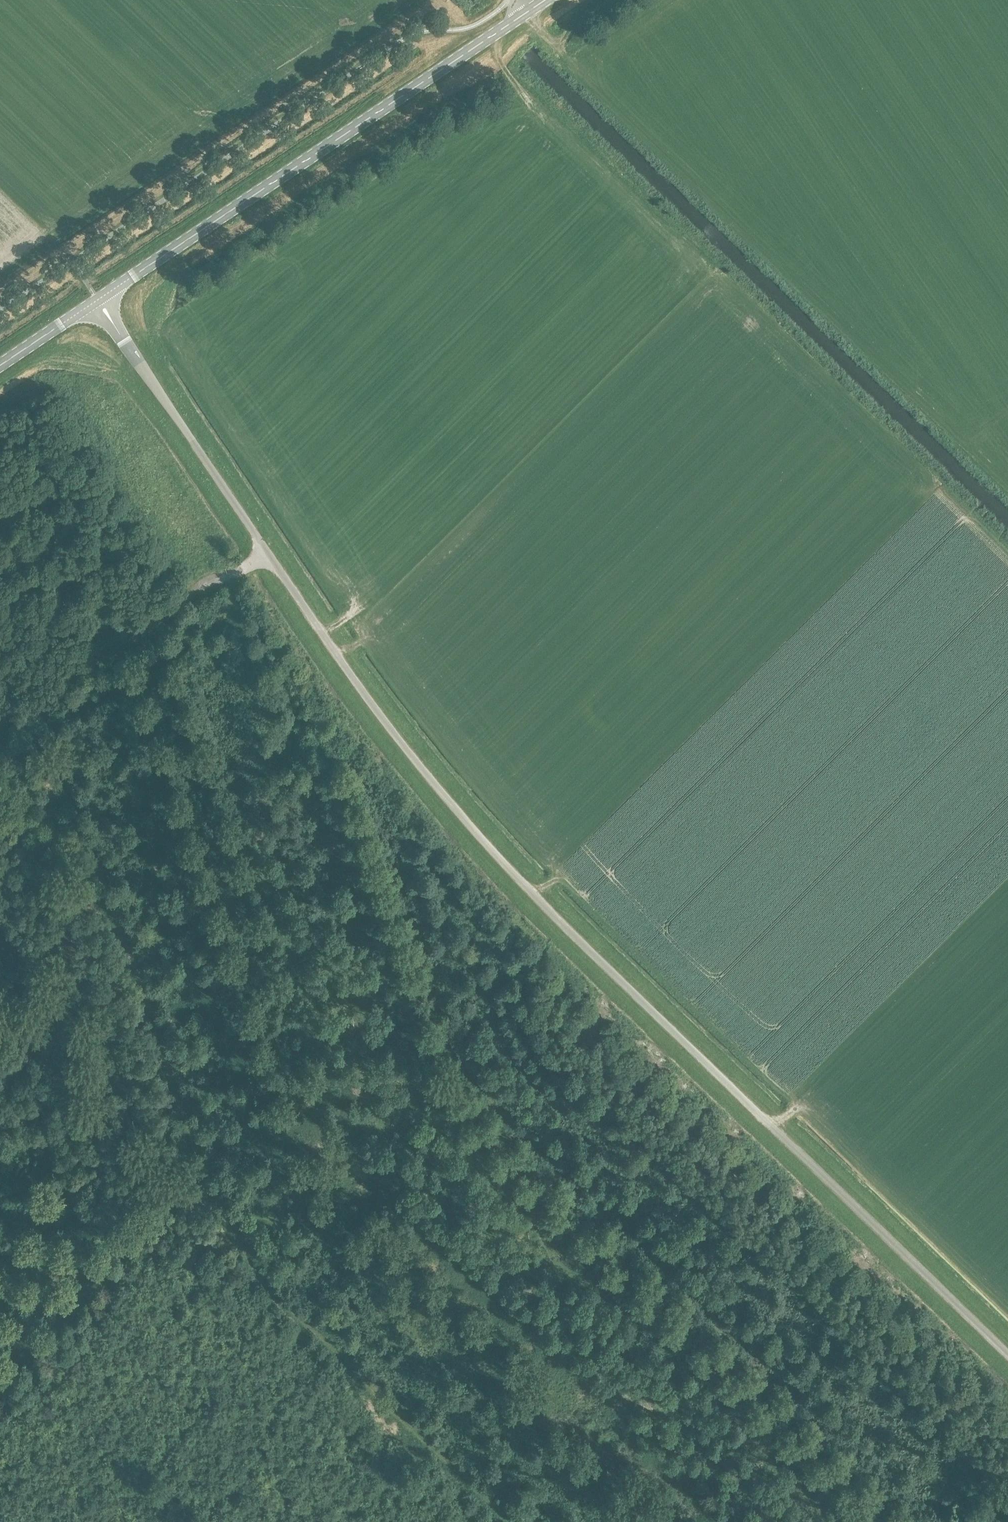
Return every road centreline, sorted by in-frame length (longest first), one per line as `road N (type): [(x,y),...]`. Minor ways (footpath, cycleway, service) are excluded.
road 1 (unclassified): [(1007,1355),(466,821),(350,674),(99,301)]
road 2 (secondary): [(99,301),(547,0)]

